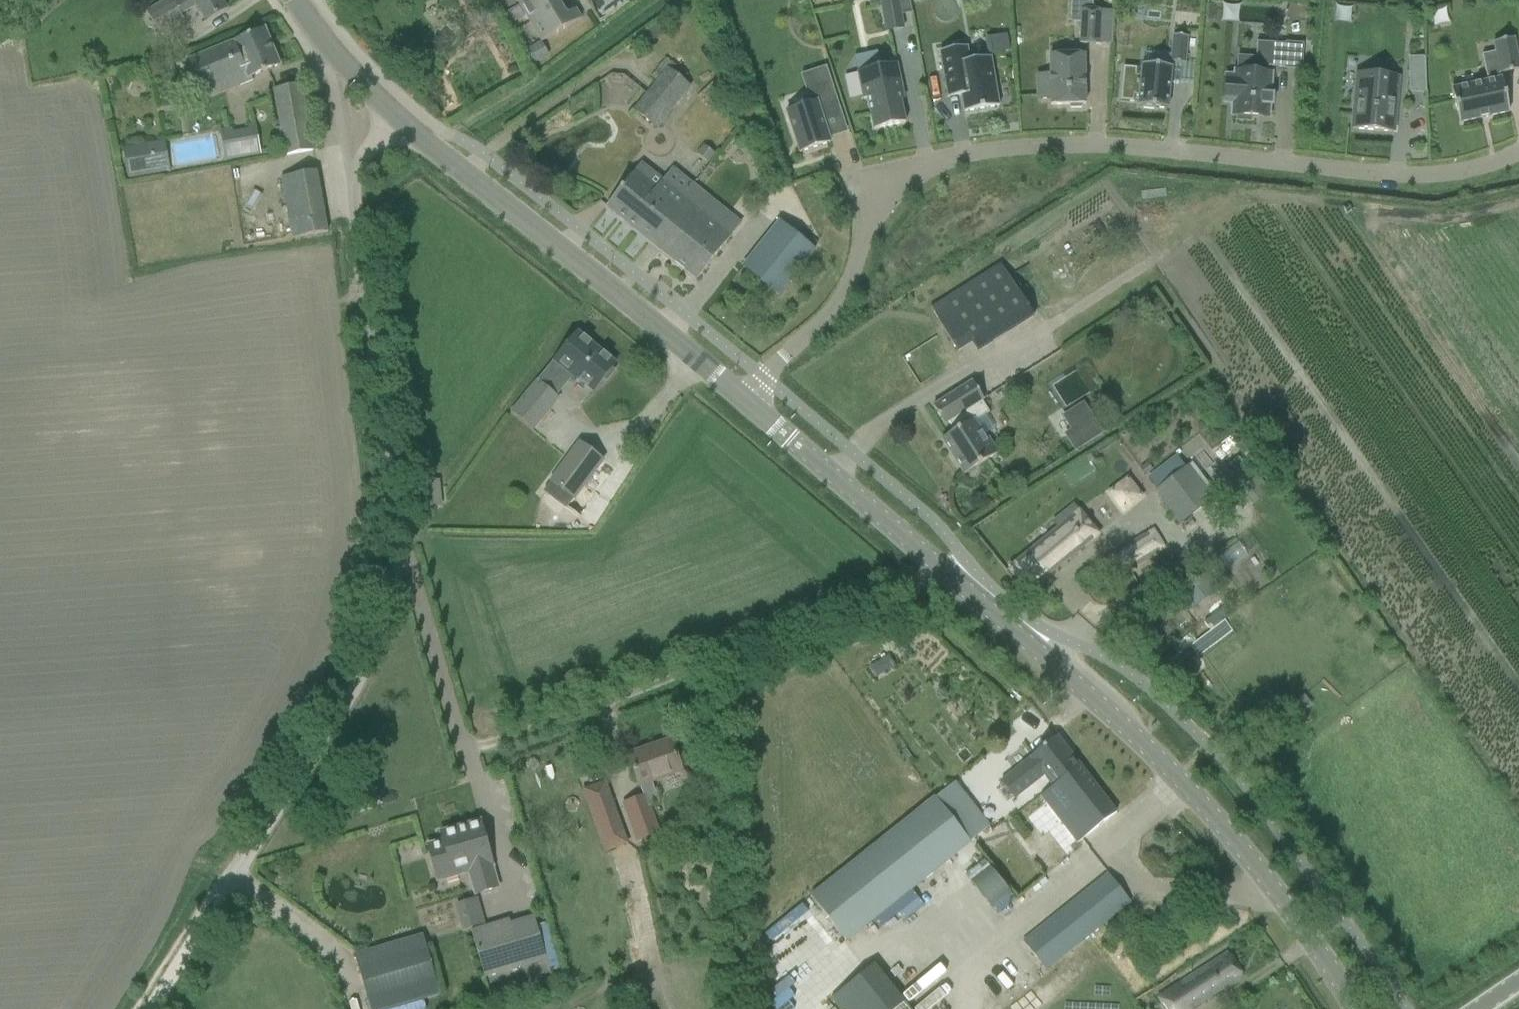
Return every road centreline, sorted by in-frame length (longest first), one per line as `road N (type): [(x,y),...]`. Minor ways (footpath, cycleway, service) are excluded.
road 1 (unclassified): [(140,1008),(356,654),(387,566),(388,485),(353,211),(355,176),(389,115)]
road 2 (residential): [(742,402),(833,317),(879,219),(911,187),(962,158),(1081,142),(1375,176),(1459,177),(1518,149)]
road 3 (tertiary): [(1351,1008),(1270,886),(1197,797),(1007,621),(742,402)]
road 4 (tertiary): [(389,115),(668,334),(742,402)]
road 5 (tertiary): [(292,0),(389,115)]

